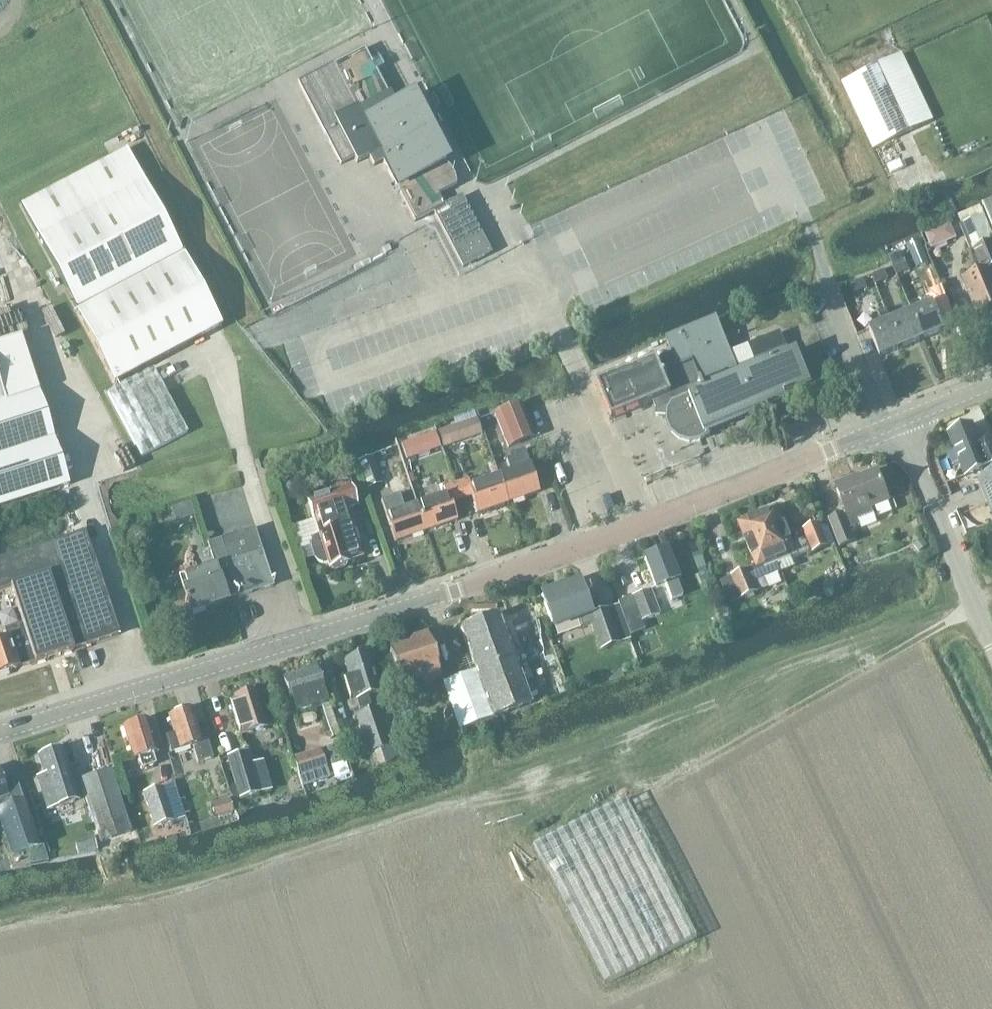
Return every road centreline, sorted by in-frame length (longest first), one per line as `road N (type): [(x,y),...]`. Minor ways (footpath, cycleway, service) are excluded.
road 1 (tertiary): [(0,739),(456,591),(900,425)]
road 2 (unclassified): [(991,641),(900,425)]

